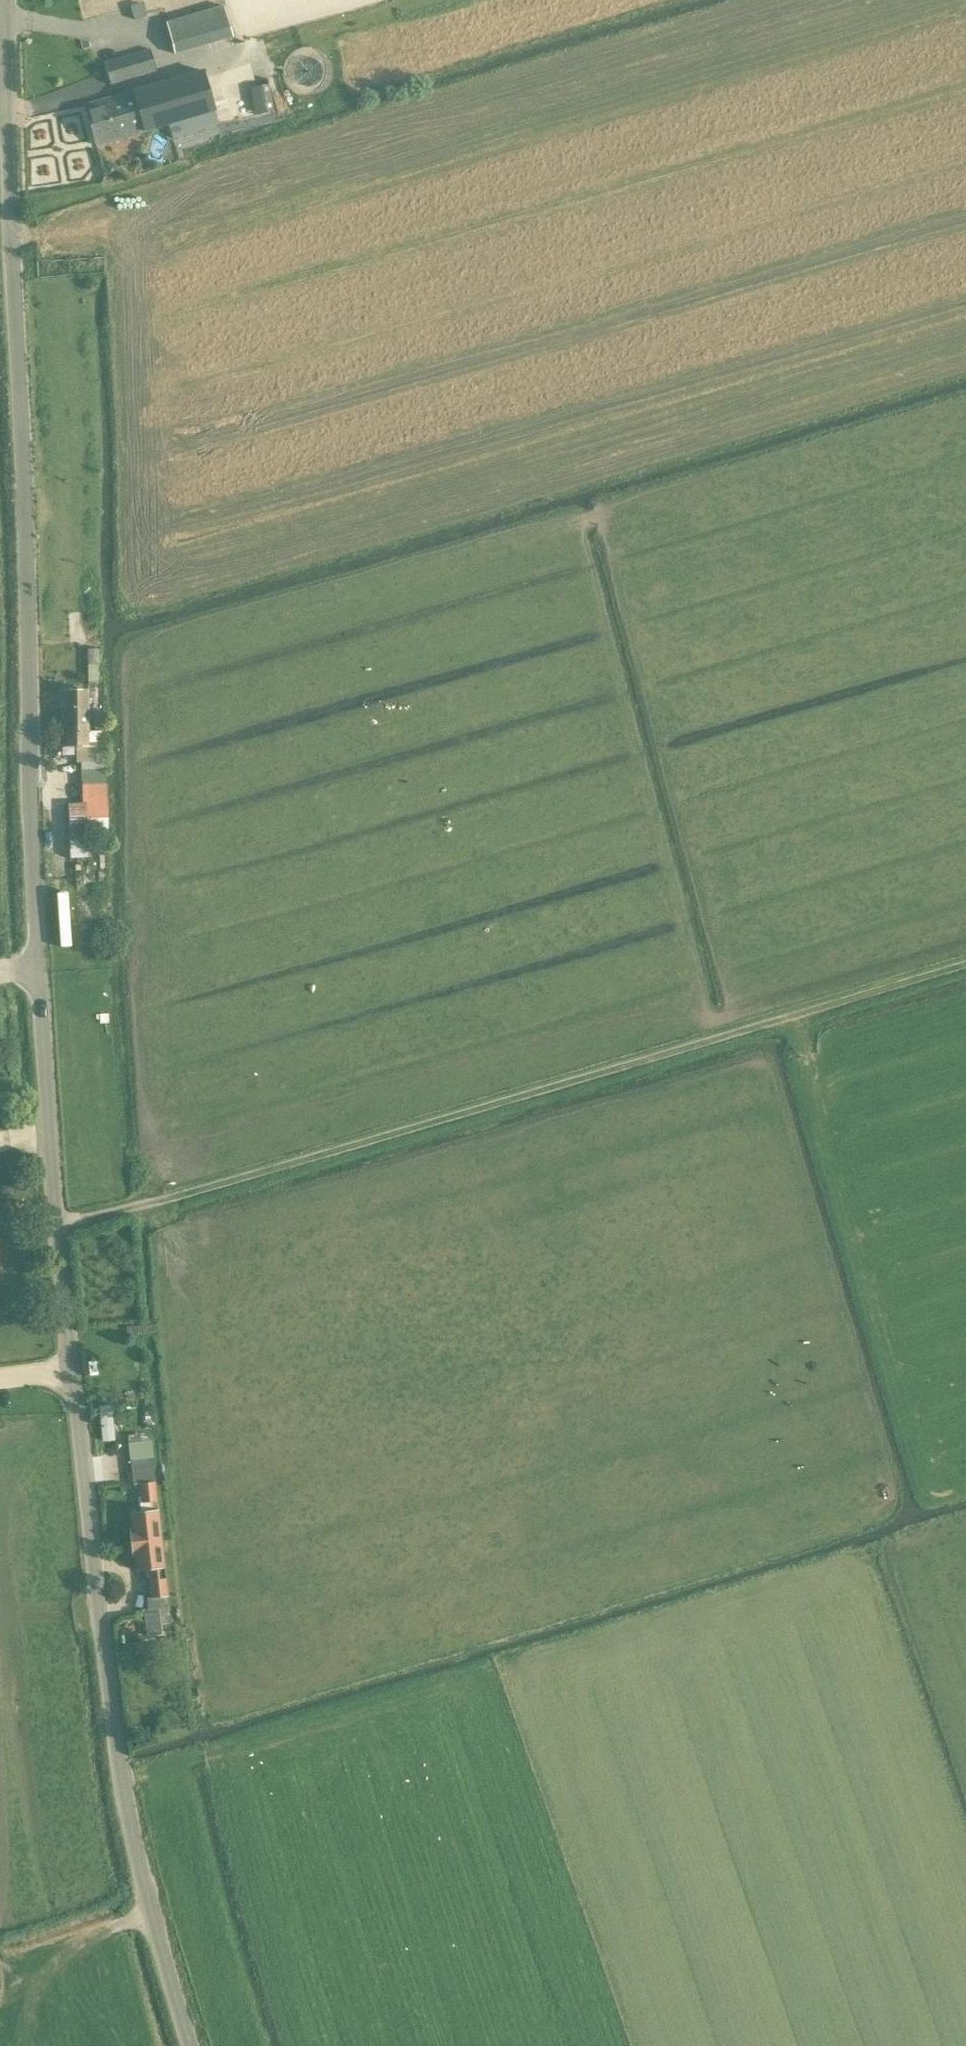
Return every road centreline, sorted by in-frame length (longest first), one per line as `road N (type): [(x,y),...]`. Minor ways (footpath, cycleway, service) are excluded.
road 1 (unclassified): [(191,2045),(117,1792),(52,1232),(19,680),(5,0)]

